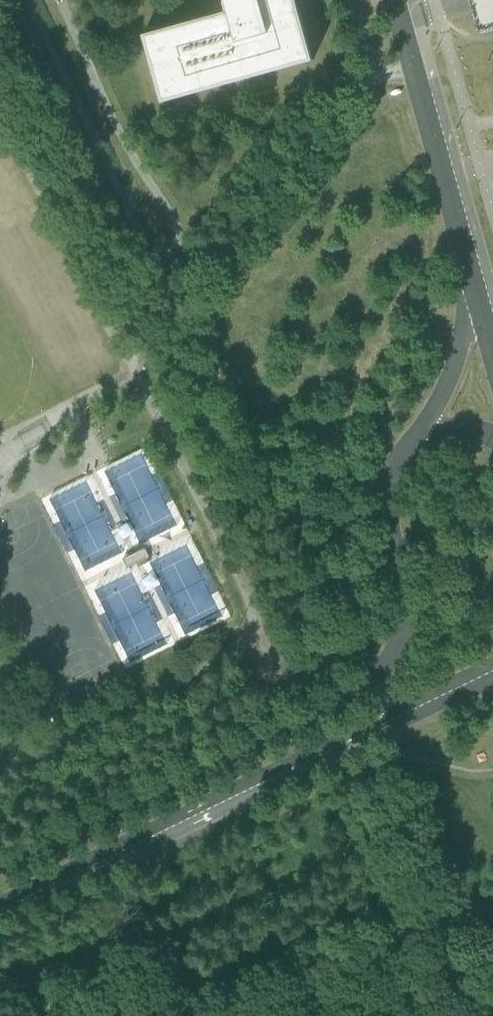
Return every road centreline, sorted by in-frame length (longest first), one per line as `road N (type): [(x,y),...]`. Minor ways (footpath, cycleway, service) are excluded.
road 1 (tertiary): [(416,437),(388,484),(404,627),(389,664),(367,689),(0,872)]
road 2 (tertiary): [(0,906),(429,703)]
road 3 (tertiary): [(443,177),(394,0)]
road 4 (tertiary): [(470,276),(454,368),(416,437)]

